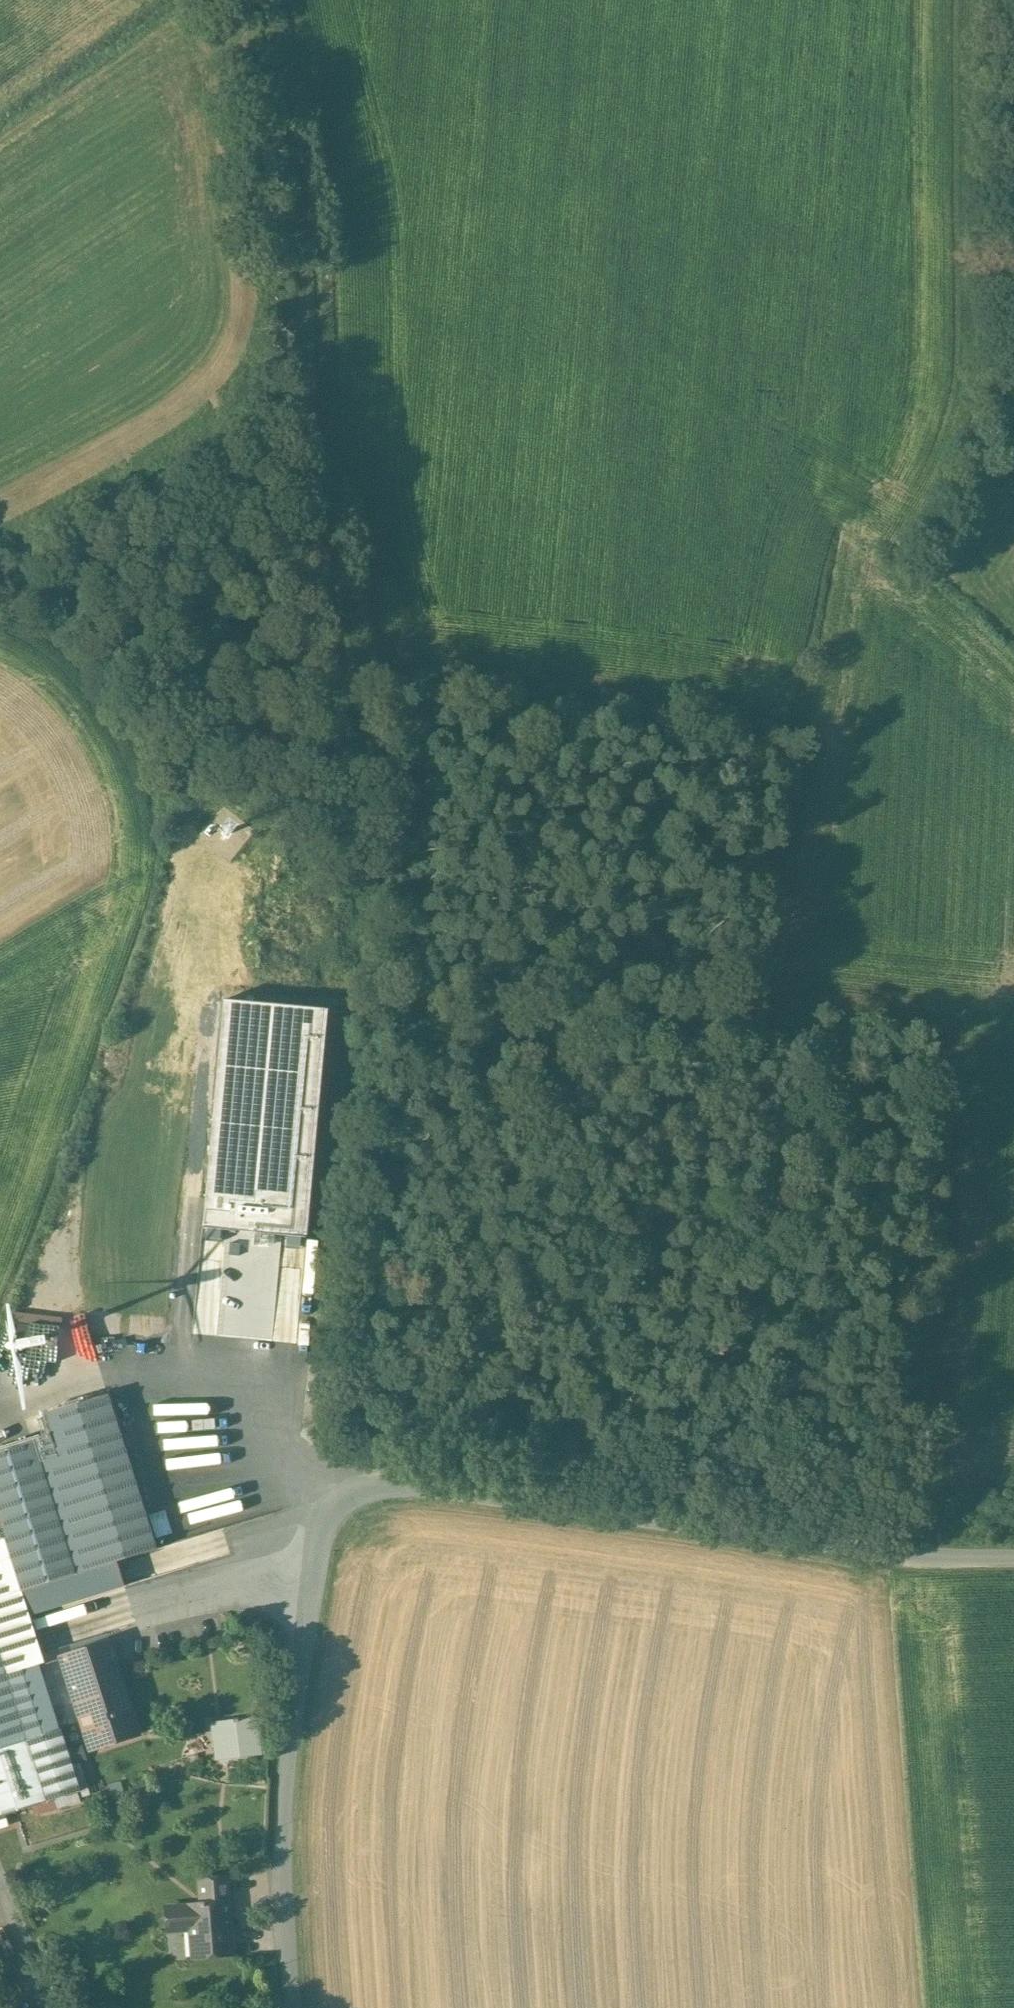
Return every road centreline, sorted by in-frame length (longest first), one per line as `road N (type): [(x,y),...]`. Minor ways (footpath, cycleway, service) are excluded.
road 1 (track): [(344,1498),(315,1465),(366,914),(307,469),(294,221),(240,0)]
road 2 (unclassified): [(1013,1557),(916,1559),(434,1486),(384,1484),(344,1498),(323,1551),(291,1745),(282,1880),(292,2007)]

